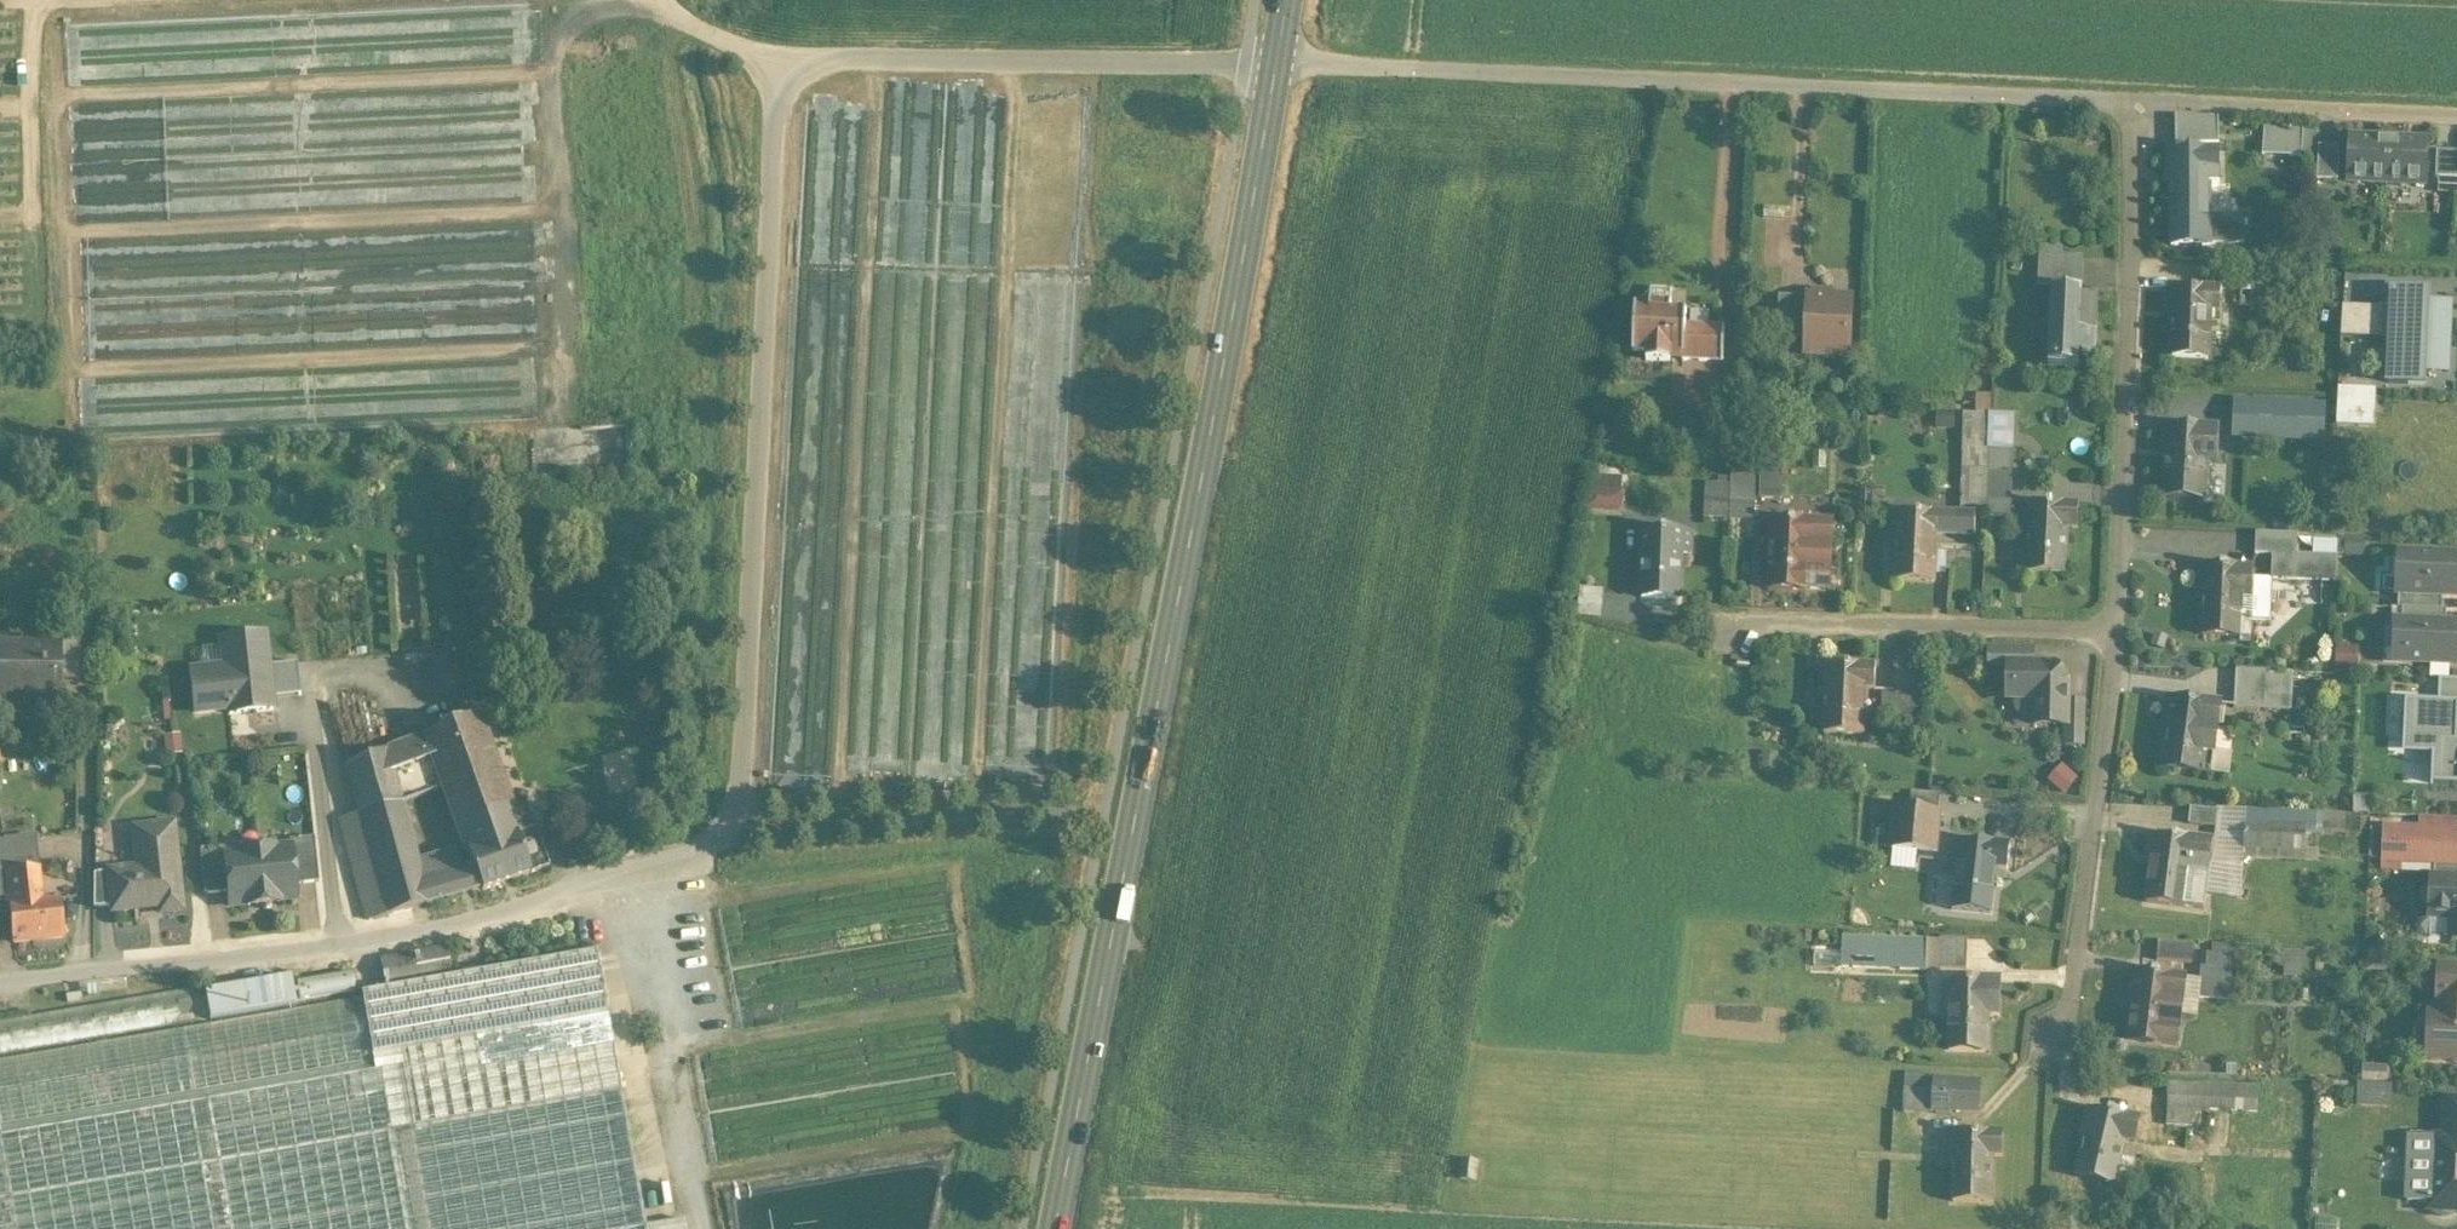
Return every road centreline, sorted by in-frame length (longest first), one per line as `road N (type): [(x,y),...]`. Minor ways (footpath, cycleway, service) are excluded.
road 1 (residential): [(349,936),(734,842),(751,685),(789,58),(1278,62)]
road 2 (primary): [(1058,1228),(1278,62)]
road 3 (unclassified): [(1278,62),(2141,99)]
road 4 (residential): [(2141,99),(2127,622)]
road 5 (residential): [(2127,622),(1768,621),(1651,612)]
road 6 (residential): [(2127,622),(2103,842),(2058,1044)]
road 7 (residential): [(0,984),(349,936)]
road 8 (unclassified): [(2141,99),(2456,115)]
road 9 (residential): [(349,936),(315,733)]
road 10 (track): [(673,0),(685,19),(789,58)]

